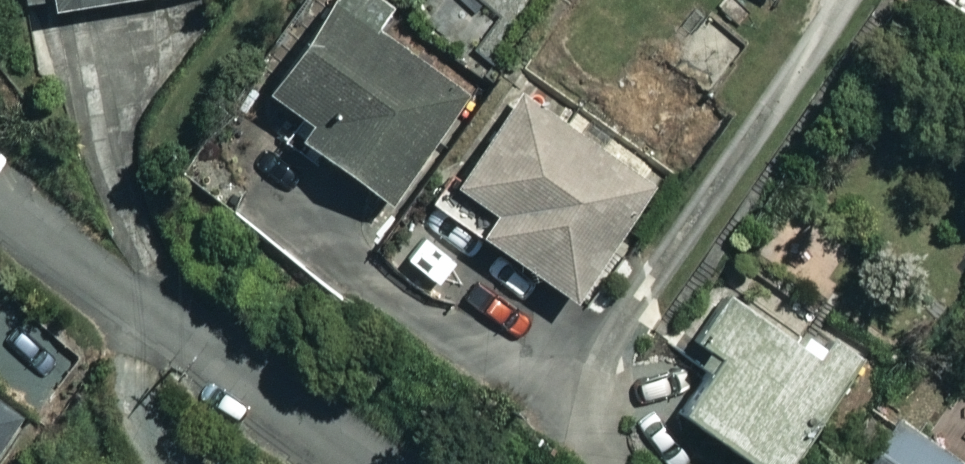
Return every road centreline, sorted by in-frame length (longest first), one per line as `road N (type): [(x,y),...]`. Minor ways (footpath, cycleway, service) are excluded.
road 1 (residential): [(373,463),(0,204)]

